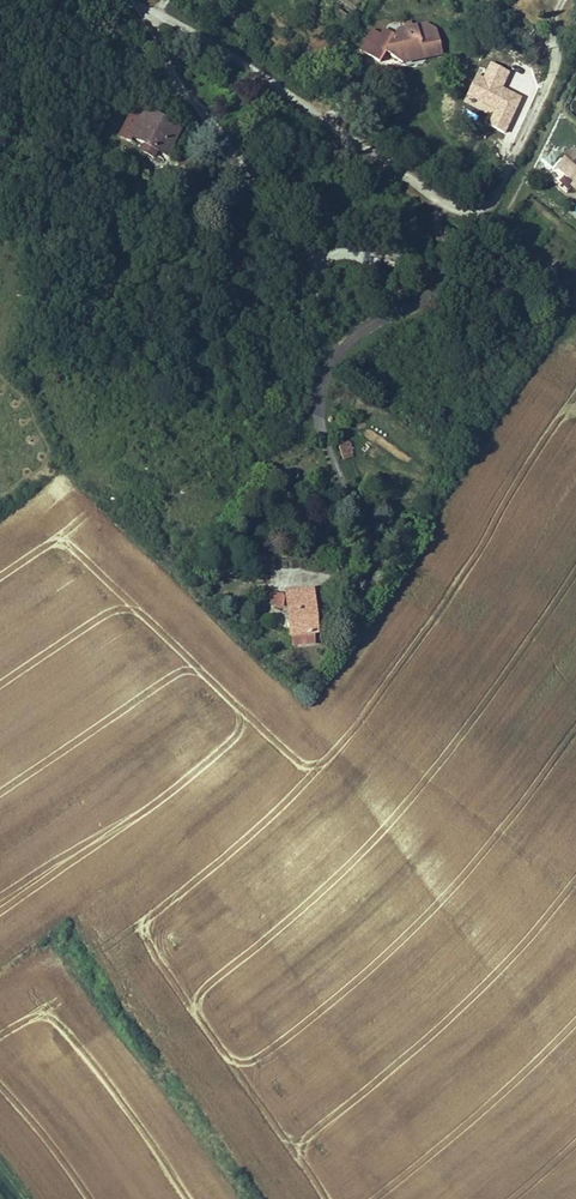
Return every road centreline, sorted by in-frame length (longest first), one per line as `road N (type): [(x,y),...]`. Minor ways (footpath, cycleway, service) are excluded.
road 1 (unclassified): [(126,0),(163,15),(458,212),(492,204),(549,78)]

